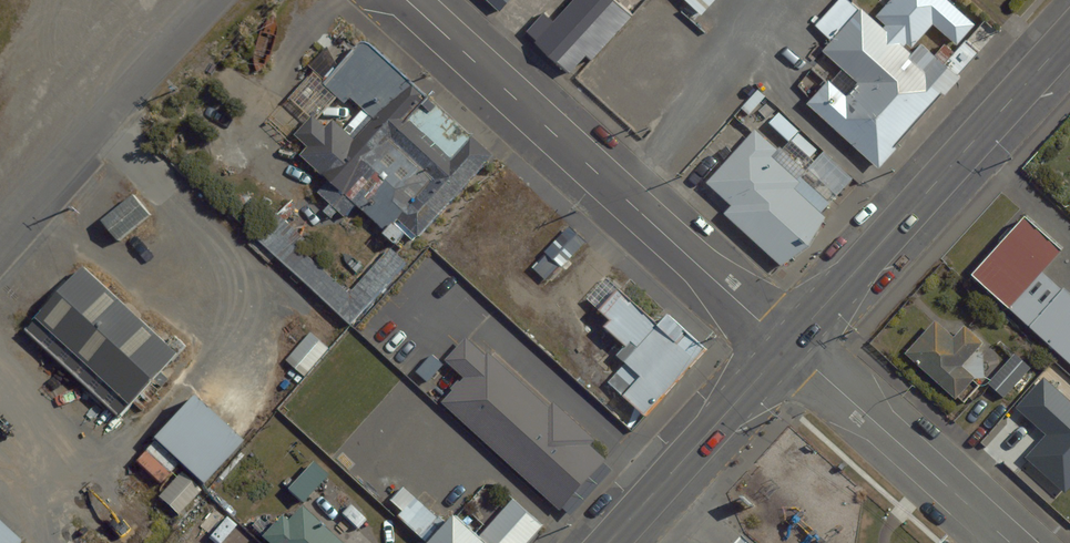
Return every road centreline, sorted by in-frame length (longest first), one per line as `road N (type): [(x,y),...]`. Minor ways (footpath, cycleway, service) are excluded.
road 1 (residential): [(408,0),(788,346)]
road 2 (primary): [(1069,36),(788,346)]
road 3 (residential): [(0,238),(212,0)]
road 4 (residential): [(788,346),(1013,542)]
road 5 (primary): [(788,346),(609,542)]

